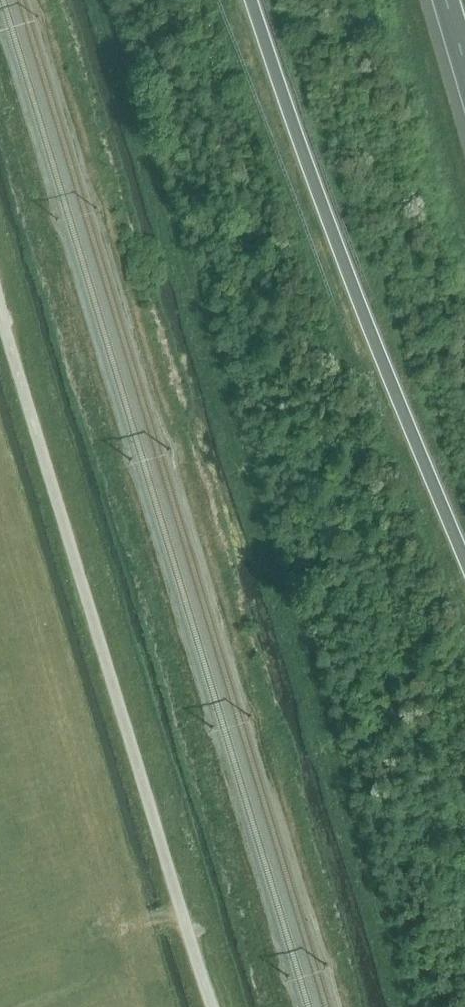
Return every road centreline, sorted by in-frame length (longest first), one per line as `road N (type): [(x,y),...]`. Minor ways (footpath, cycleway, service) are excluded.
road 1 (motorway): [(251,0),(464,560)]

